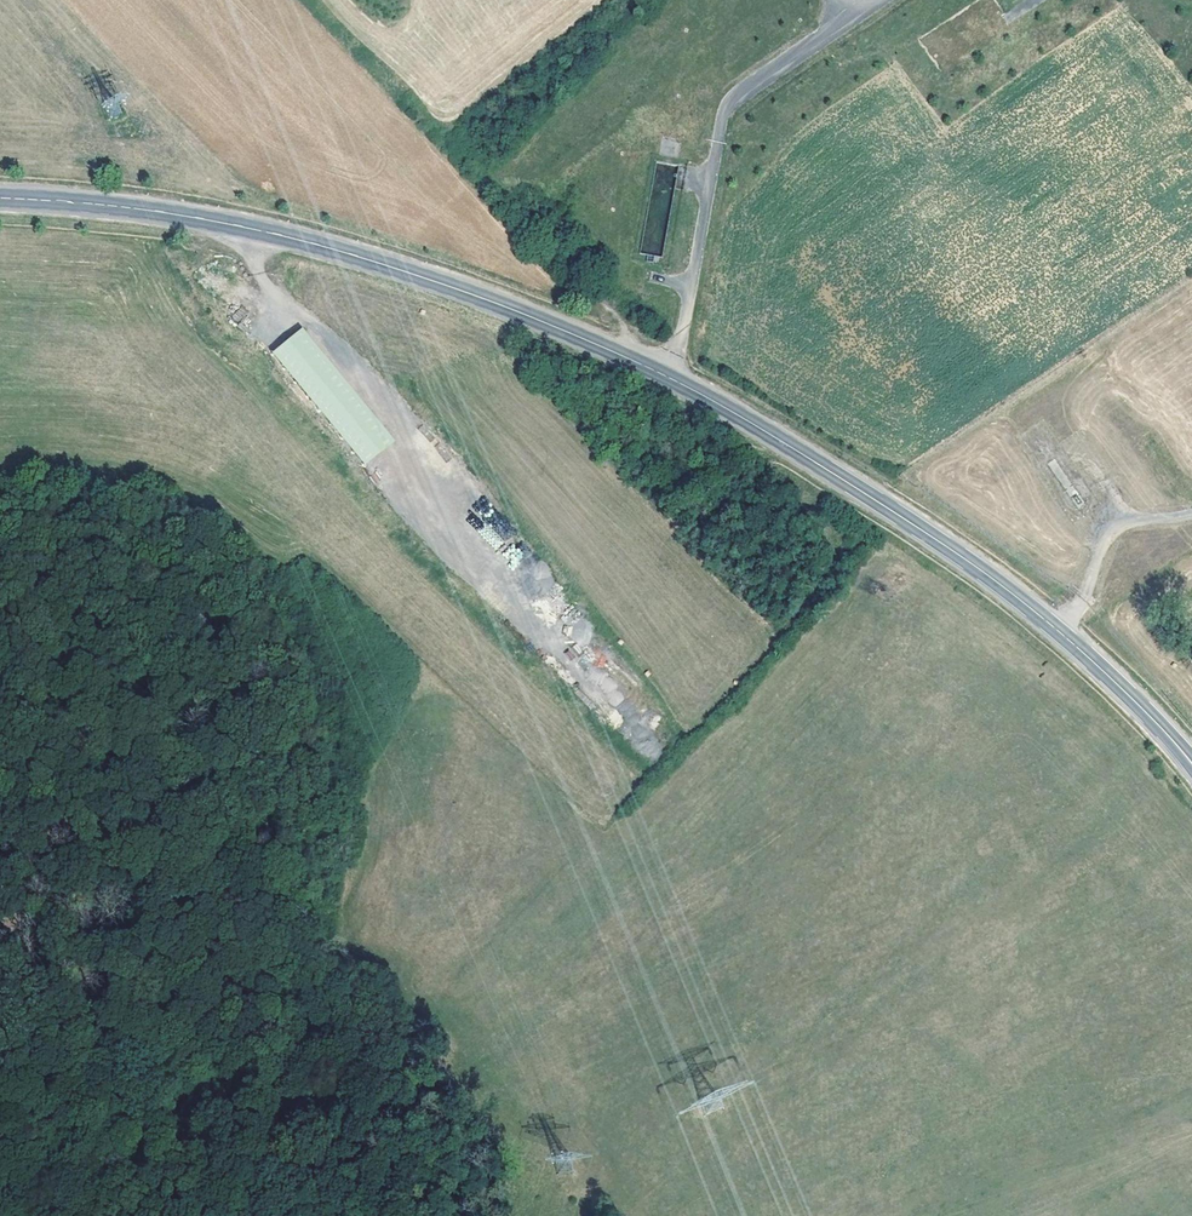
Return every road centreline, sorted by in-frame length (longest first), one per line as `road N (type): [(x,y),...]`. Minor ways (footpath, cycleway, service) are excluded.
road 1 (secondary): [(0,197),(167,212),(284,235),(490,300),(666,376)]
road 2 (secondary): [(666,376),(1010,590),(1191,763)]
road 3 (unclassified): [(859,11),(729,104),(666,376)]

